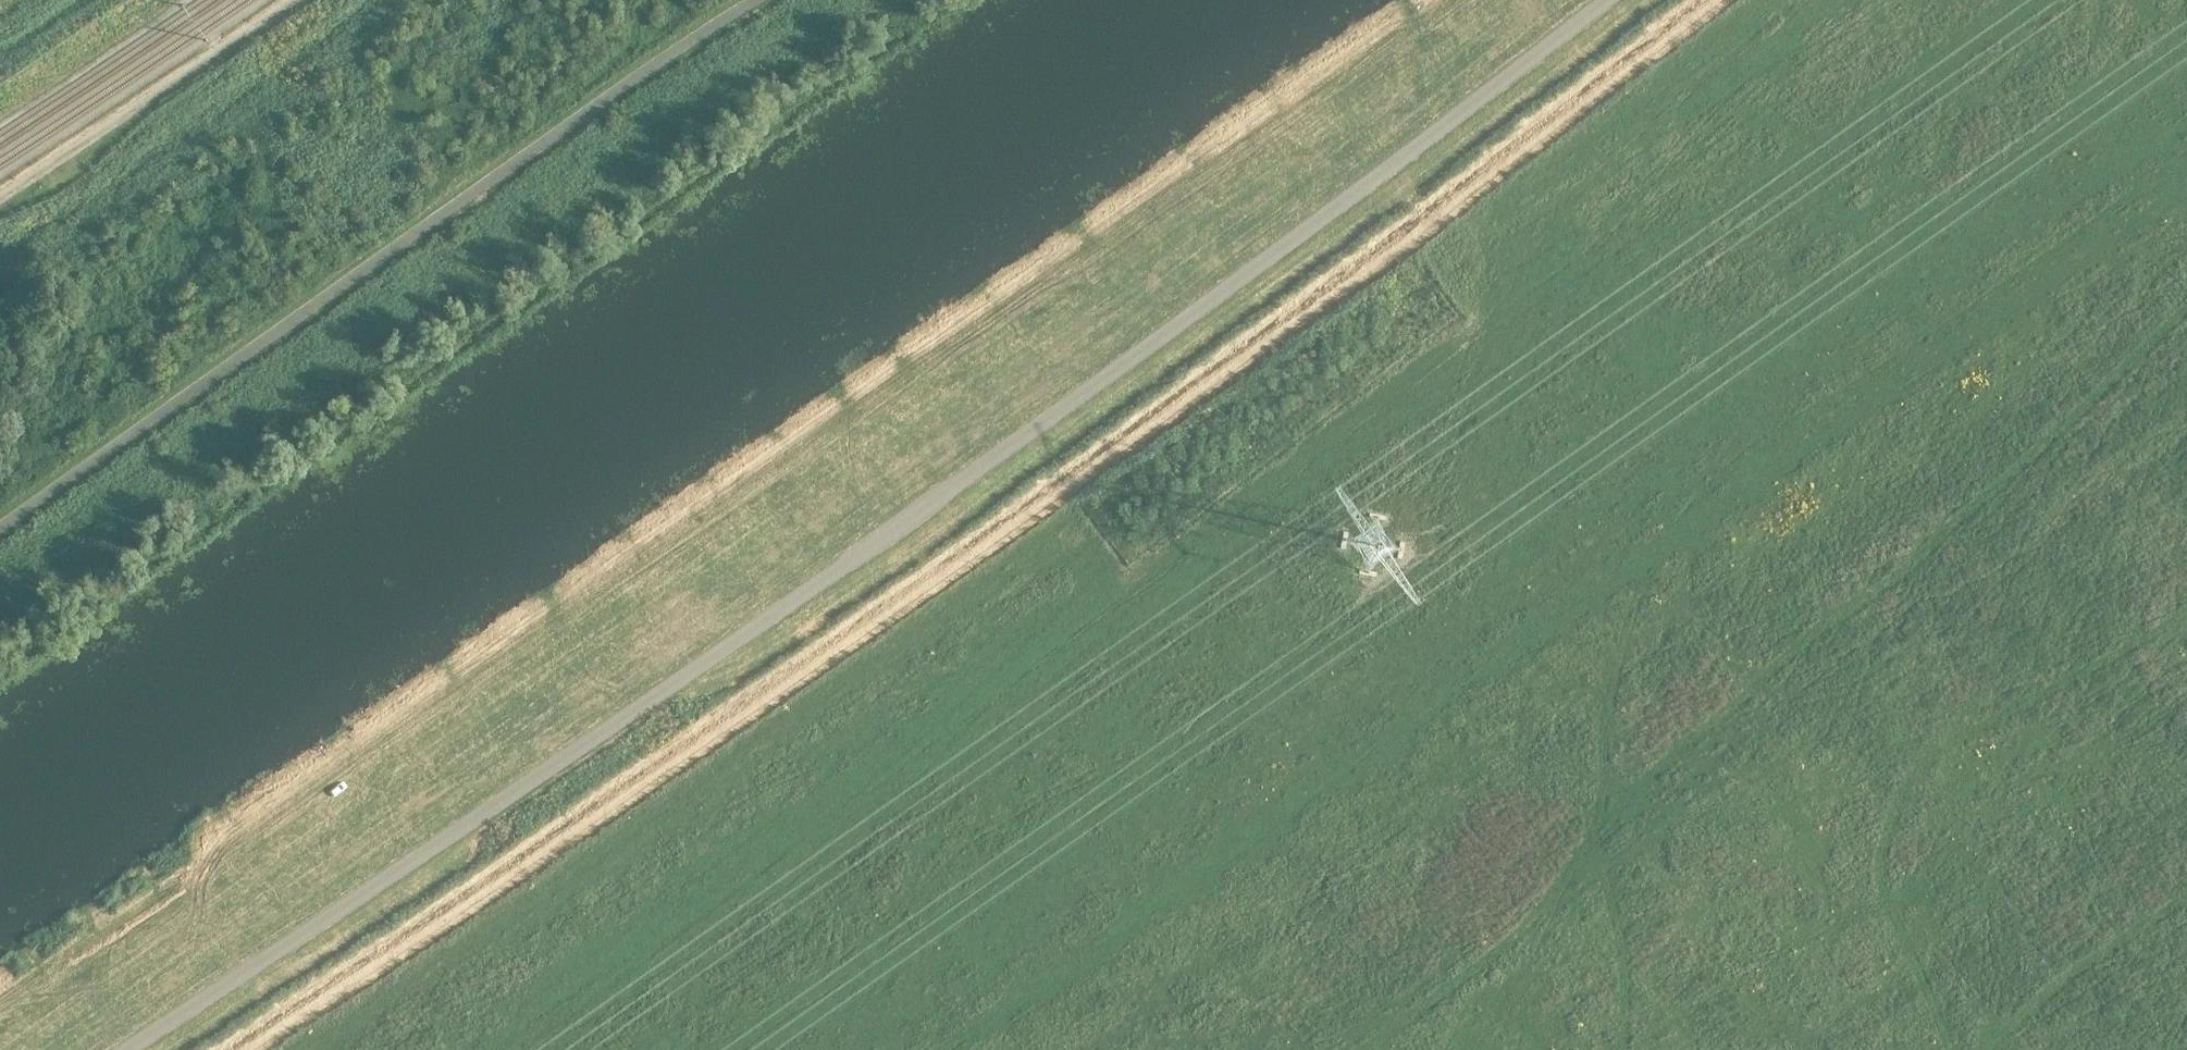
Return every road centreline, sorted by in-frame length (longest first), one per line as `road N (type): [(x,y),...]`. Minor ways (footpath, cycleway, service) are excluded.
road 1 (tertiary): [(140,1049),(789,611),(1295,243),(1608,0)]
road 2 (track): [(0,198),(296,0)]

